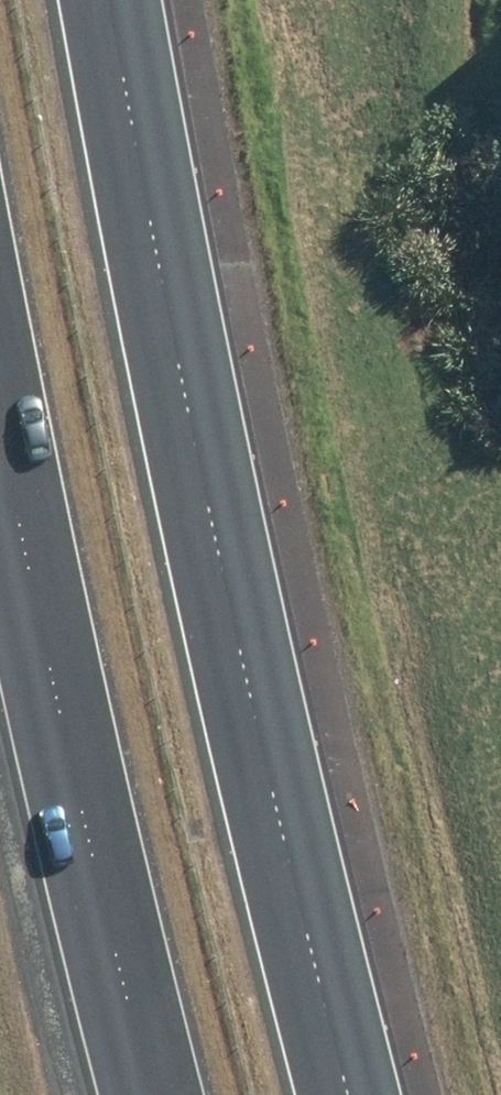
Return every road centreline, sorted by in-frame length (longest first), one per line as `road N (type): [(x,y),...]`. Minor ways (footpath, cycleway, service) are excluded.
road 1 (motorway): [(113,0),(255,726),(354,1094)]
road 2 (motorway): [(152,1094),(0,415)]

